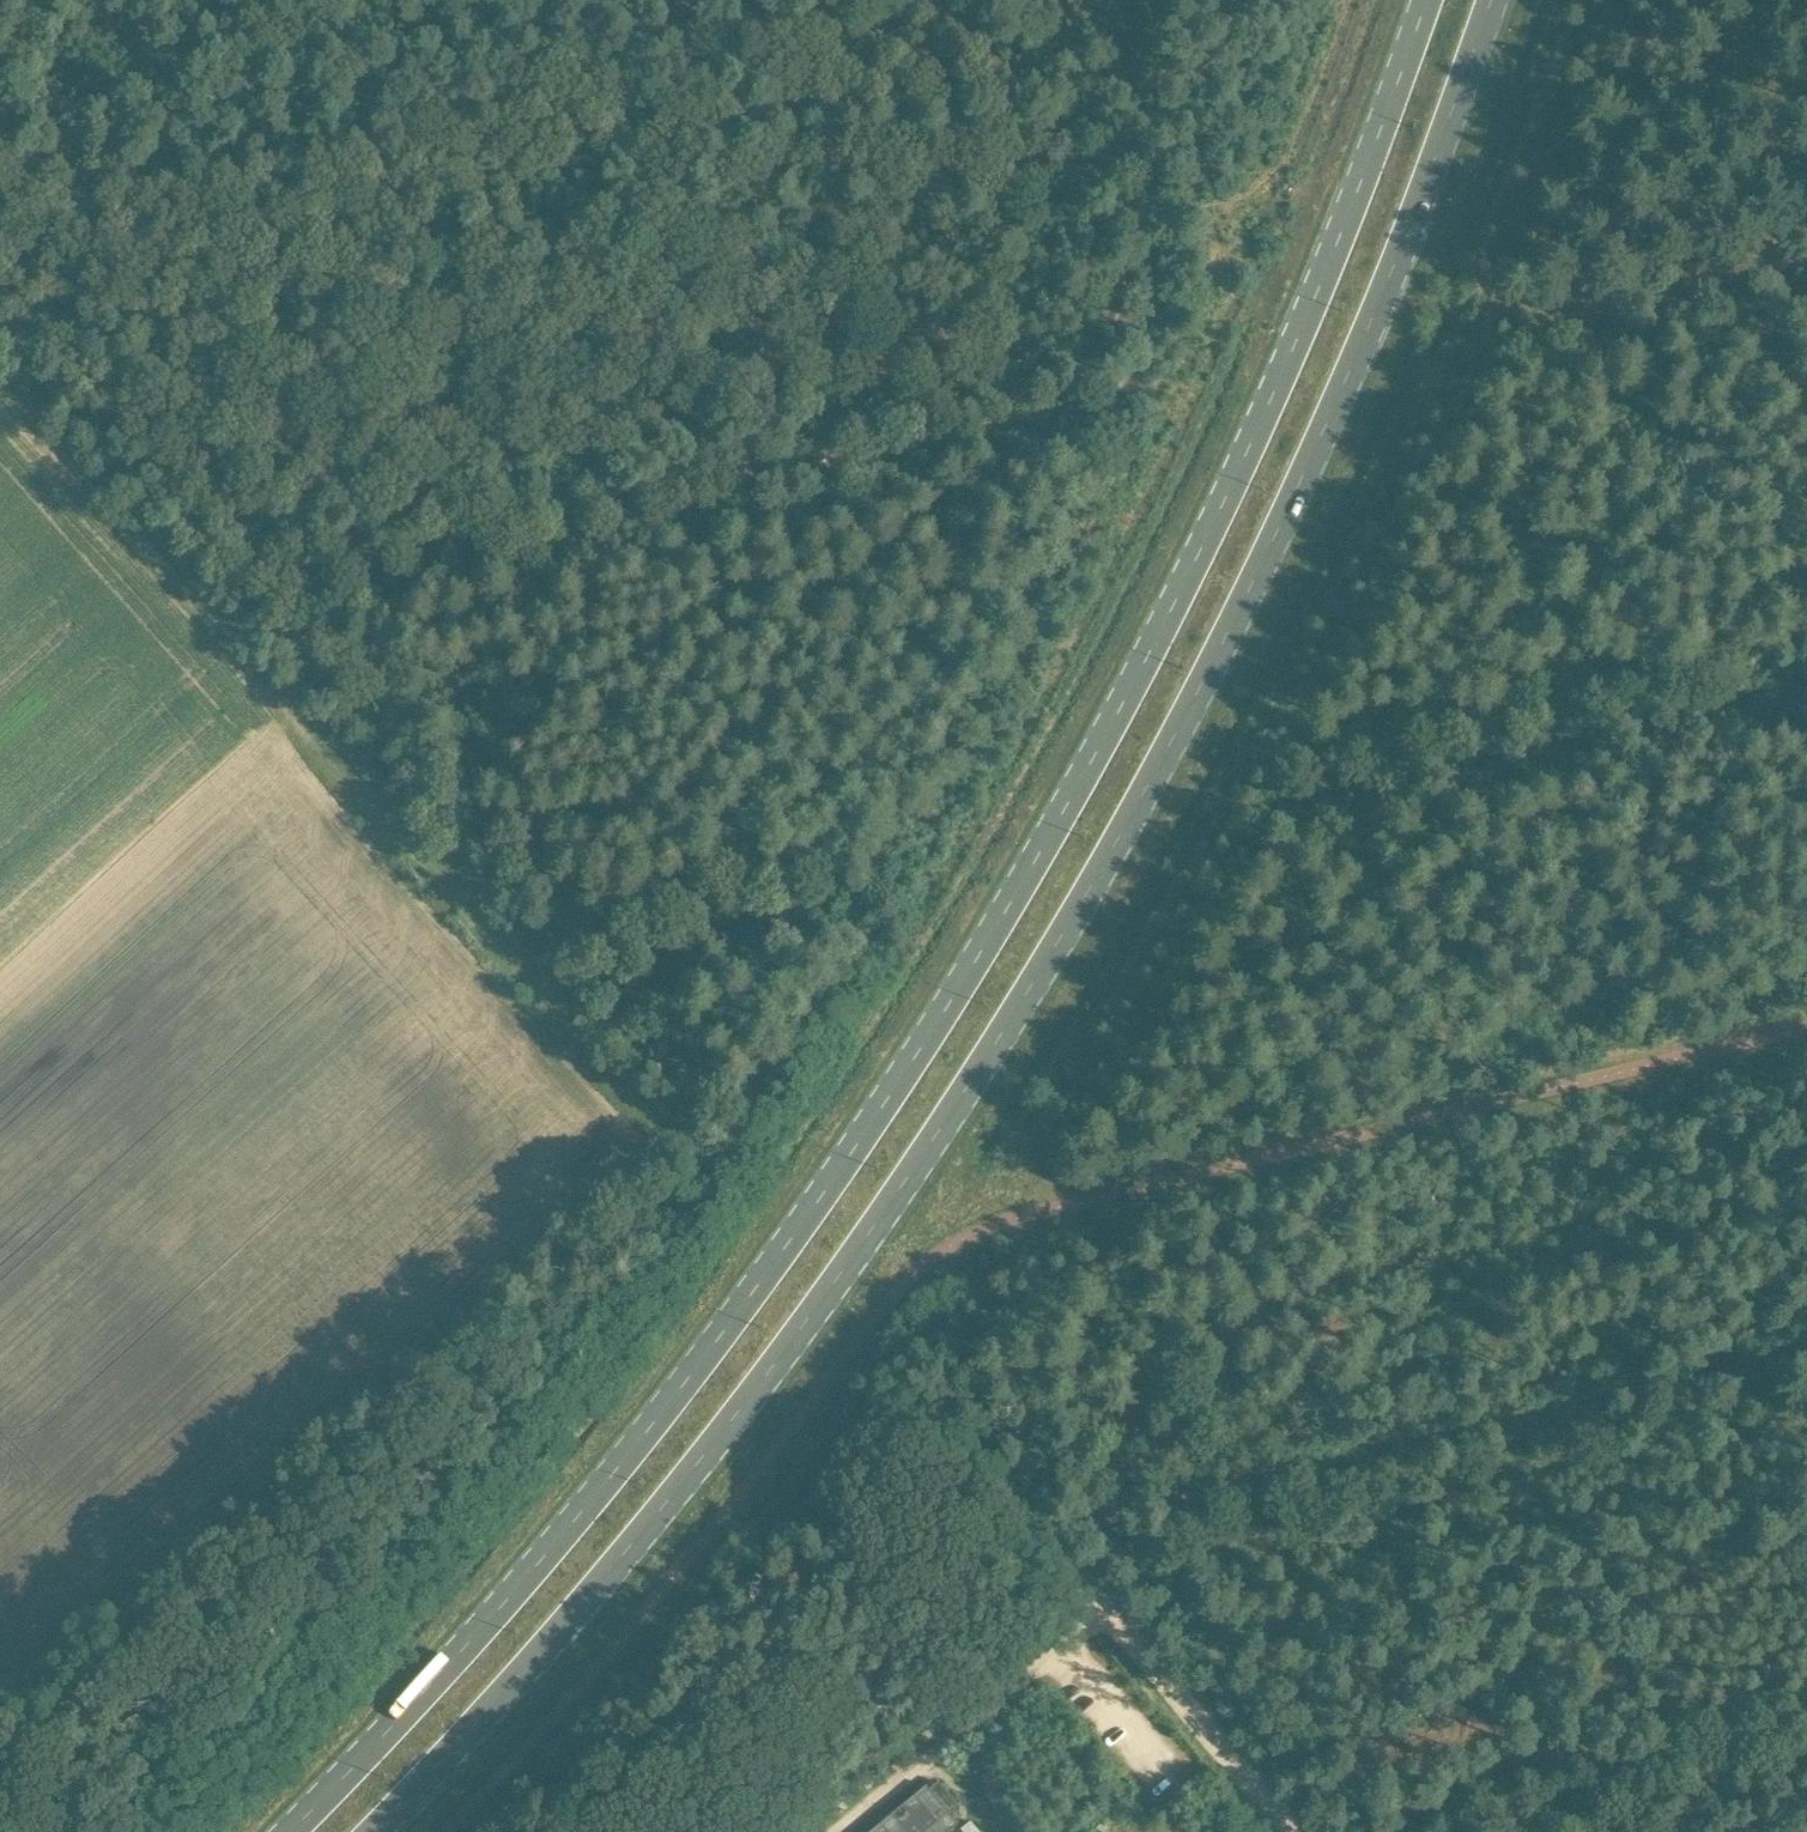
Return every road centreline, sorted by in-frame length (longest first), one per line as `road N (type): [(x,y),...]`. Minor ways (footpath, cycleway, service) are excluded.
road 1 (secondary): [(1426,0),(1318,290),(1200,552),(1066,807),(918,1054),(614,1474),(290,1831)]
road 2 (secondary): [(373,1831),(660,1511),(869,1234),(971,1084),(1148,784),(1302,477),(1373,318),(1491,0)]
road 3 (track): [(0,395),(641,1103)]
road 4 (track): [(1301,1831),(1048,1539),(922,1408)]

